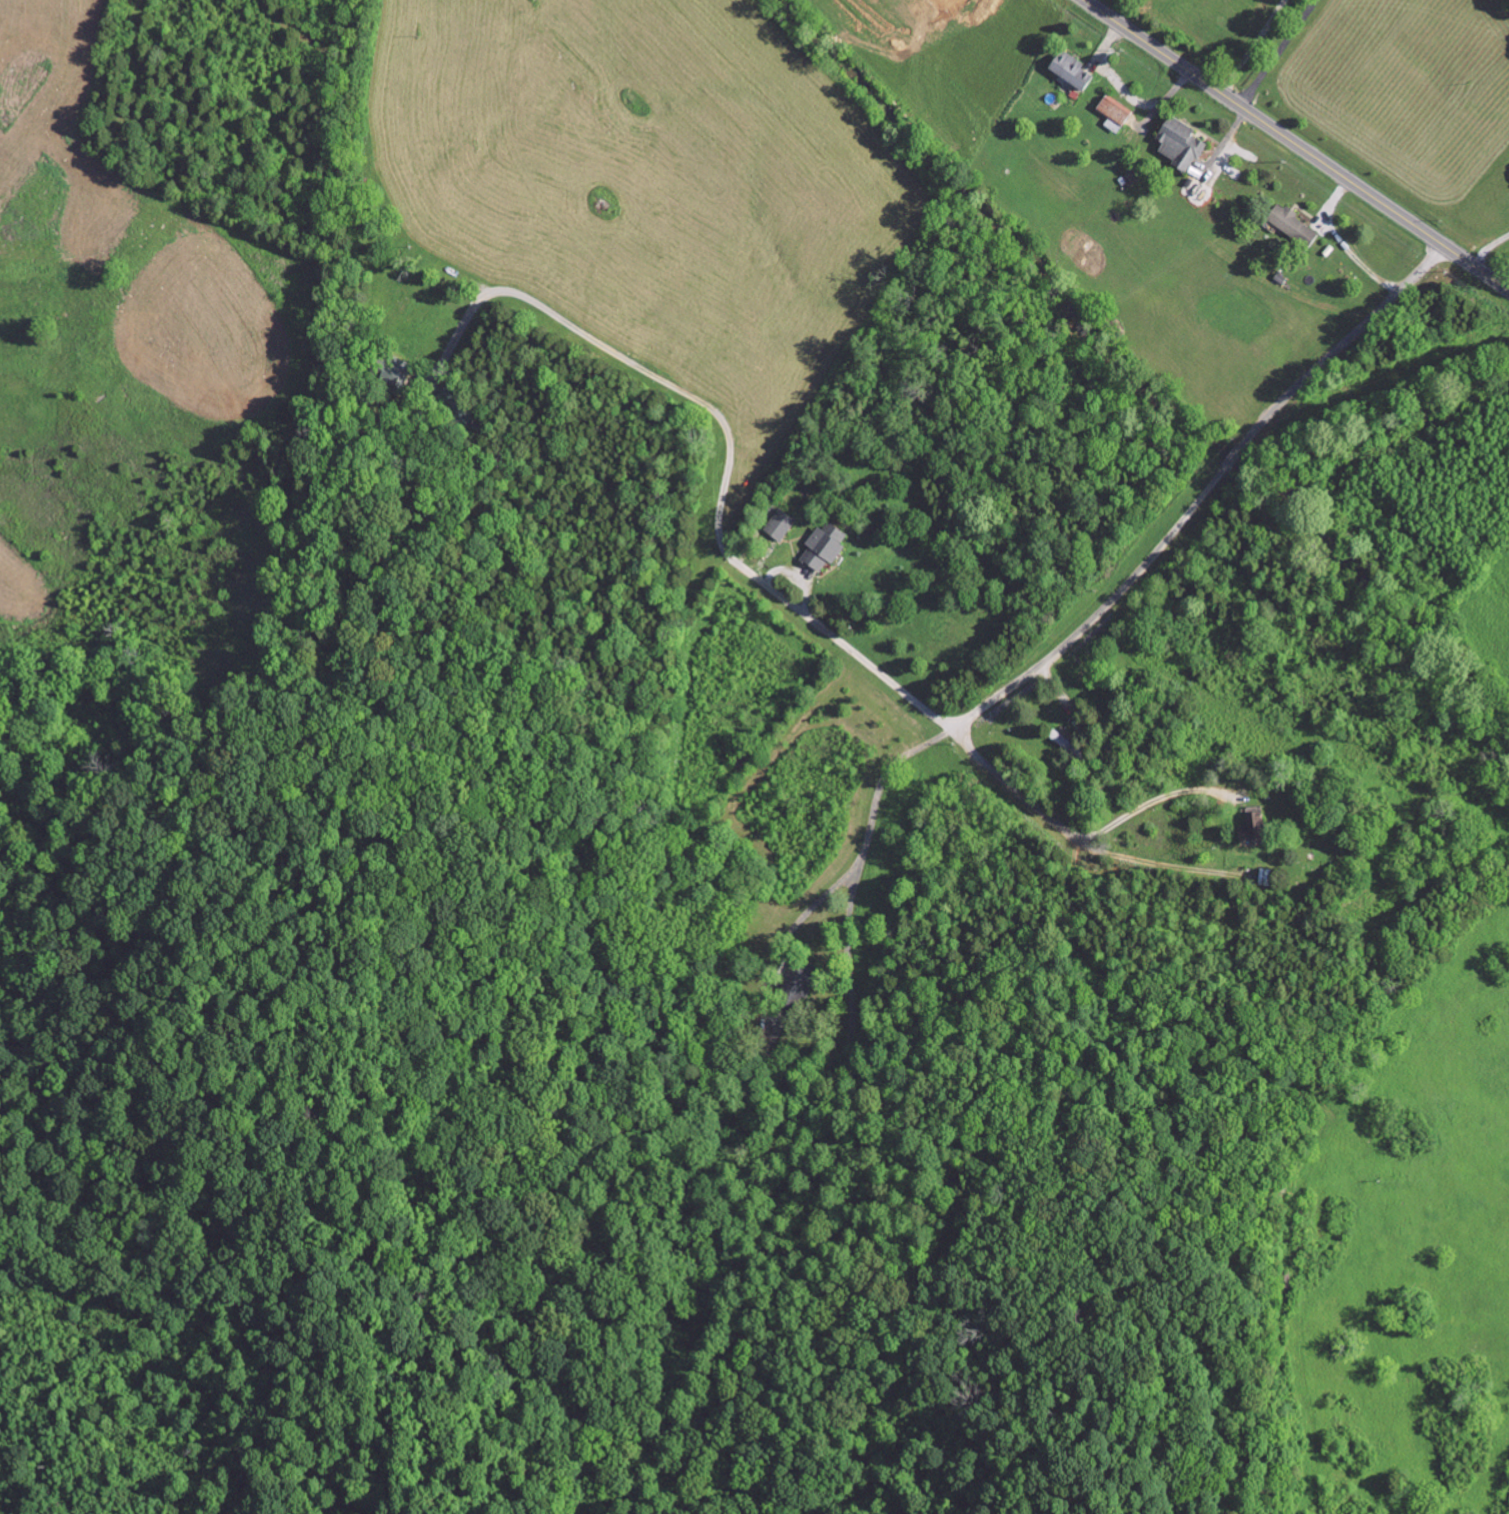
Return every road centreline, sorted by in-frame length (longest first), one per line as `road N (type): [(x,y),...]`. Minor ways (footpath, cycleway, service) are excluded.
road 1 (residential): [(1448,247),(1276,410),(1092,624),(969,723),(974,754),(1087,842)]
road 2 (primary): [(1508,289),(1087,0)]

